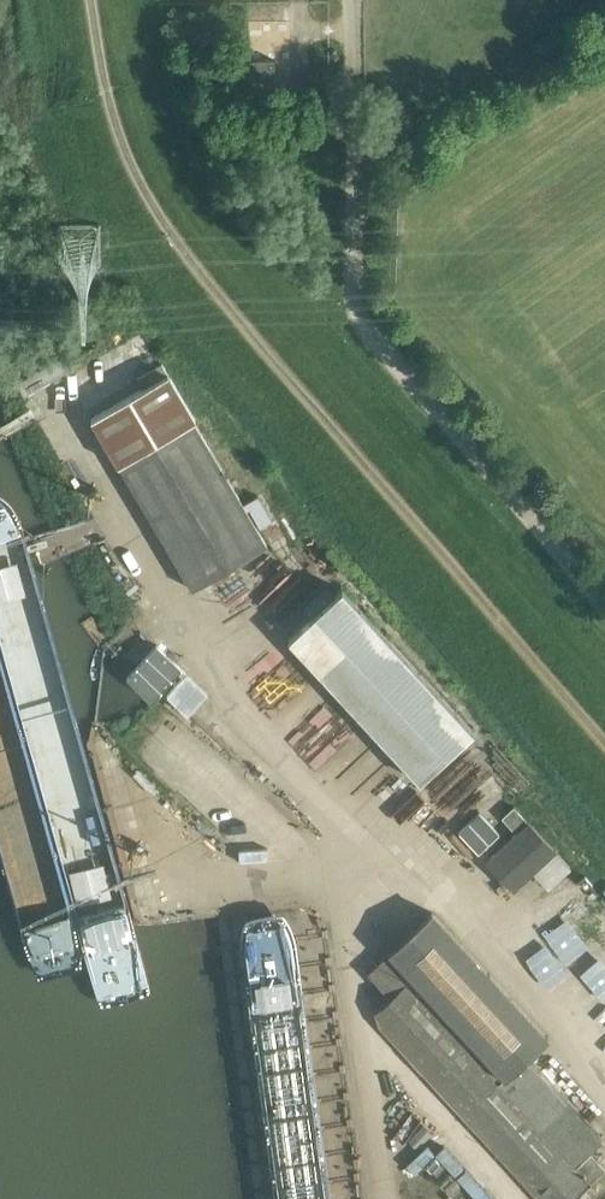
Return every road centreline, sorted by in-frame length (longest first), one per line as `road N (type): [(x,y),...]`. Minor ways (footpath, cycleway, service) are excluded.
road 1 (track): [(604,741),(170,233),(138,175),(109,86),(94,0)]
road 2 (unclassified): [(604,603),(362,321),(356,0)]

